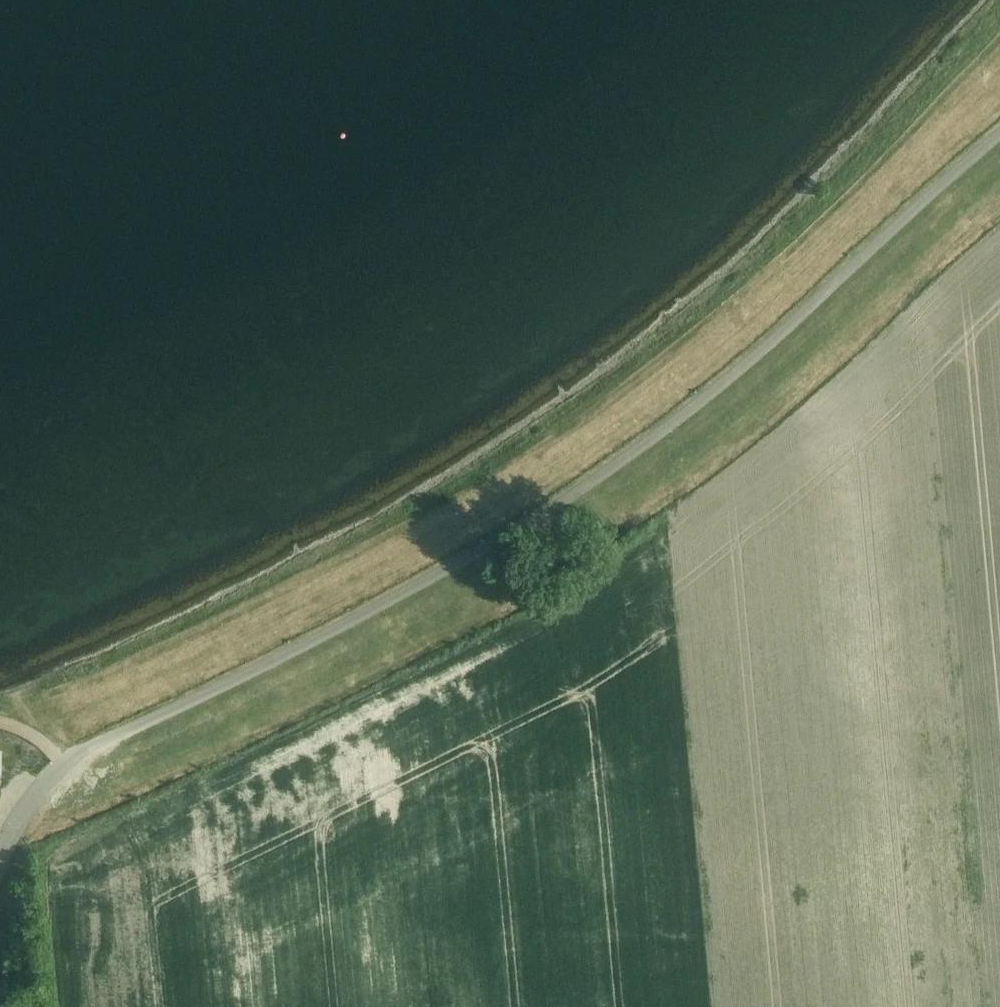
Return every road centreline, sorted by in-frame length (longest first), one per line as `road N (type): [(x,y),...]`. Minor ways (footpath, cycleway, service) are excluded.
road 1 (residential): [(0,847),(62,763),(450,566),(690,407),(999,135)]

